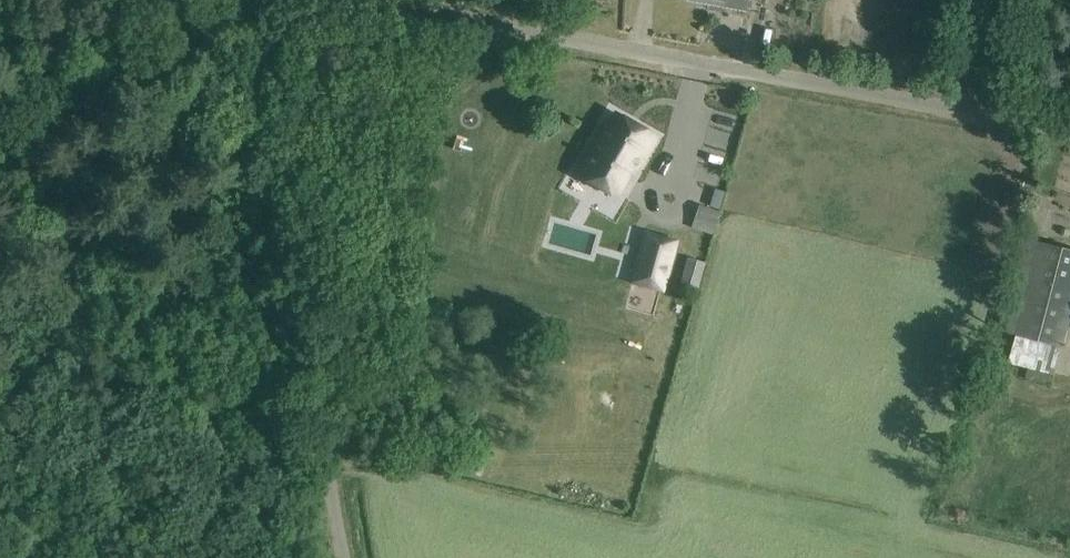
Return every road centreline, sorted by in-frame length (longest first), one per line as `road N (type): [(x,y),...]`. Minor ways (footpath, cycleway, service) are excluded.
road 1 (unclassified): [(1069,129),(385,0)]
road 2 (unclassified): [(336,557),(234,0)]
road 3 (track): [(0,160),(214,0)]

